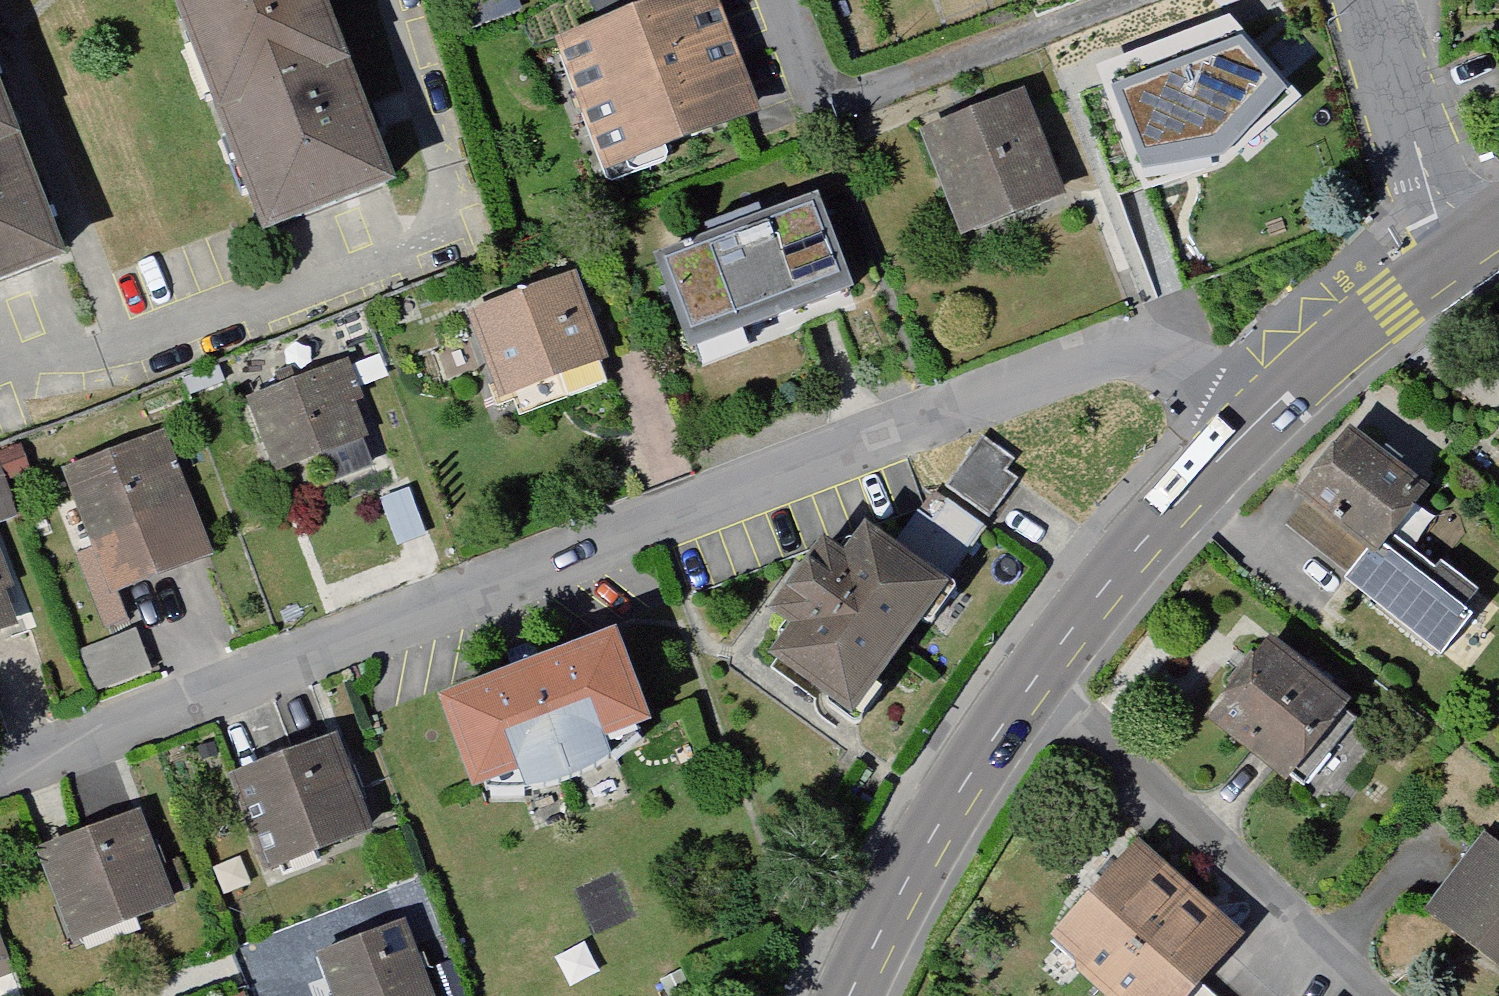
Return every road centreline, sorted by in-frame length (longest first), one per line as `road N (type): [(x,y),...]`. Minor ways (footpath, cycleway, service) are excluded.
road 1 (residential): [(0,770),(1127,344),(1255,415)]
road 2 (secondary): [(1255,415),(1172,499),(983,741),(840,995)]
road 3 (residential): [(1116,0),(815,112),(775,0)]
road 4 (secondary): [(1457,244),(1255,415)]
road 5 (residential): [(1457,244),(1399,95)]

